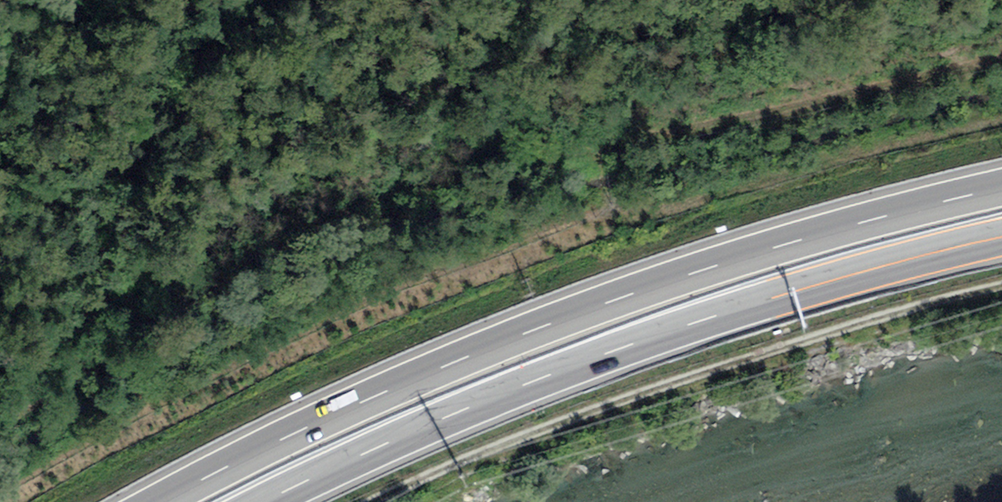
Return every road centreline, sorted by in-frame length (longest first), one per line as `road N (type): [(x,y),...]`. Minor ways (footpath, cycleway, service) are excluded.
road 1 (track): [(1001,57),(764,118),(524,154),(367,196),(0,425)]
road 2 (motorway): [(1001,187),(715,264),(556,320),(155,501)]
road 3 (motorway): [(262,501),(569,369),(732,312),(1001,235)]
road 4 (track): [(384,501),(589,403),(1001,285)]

